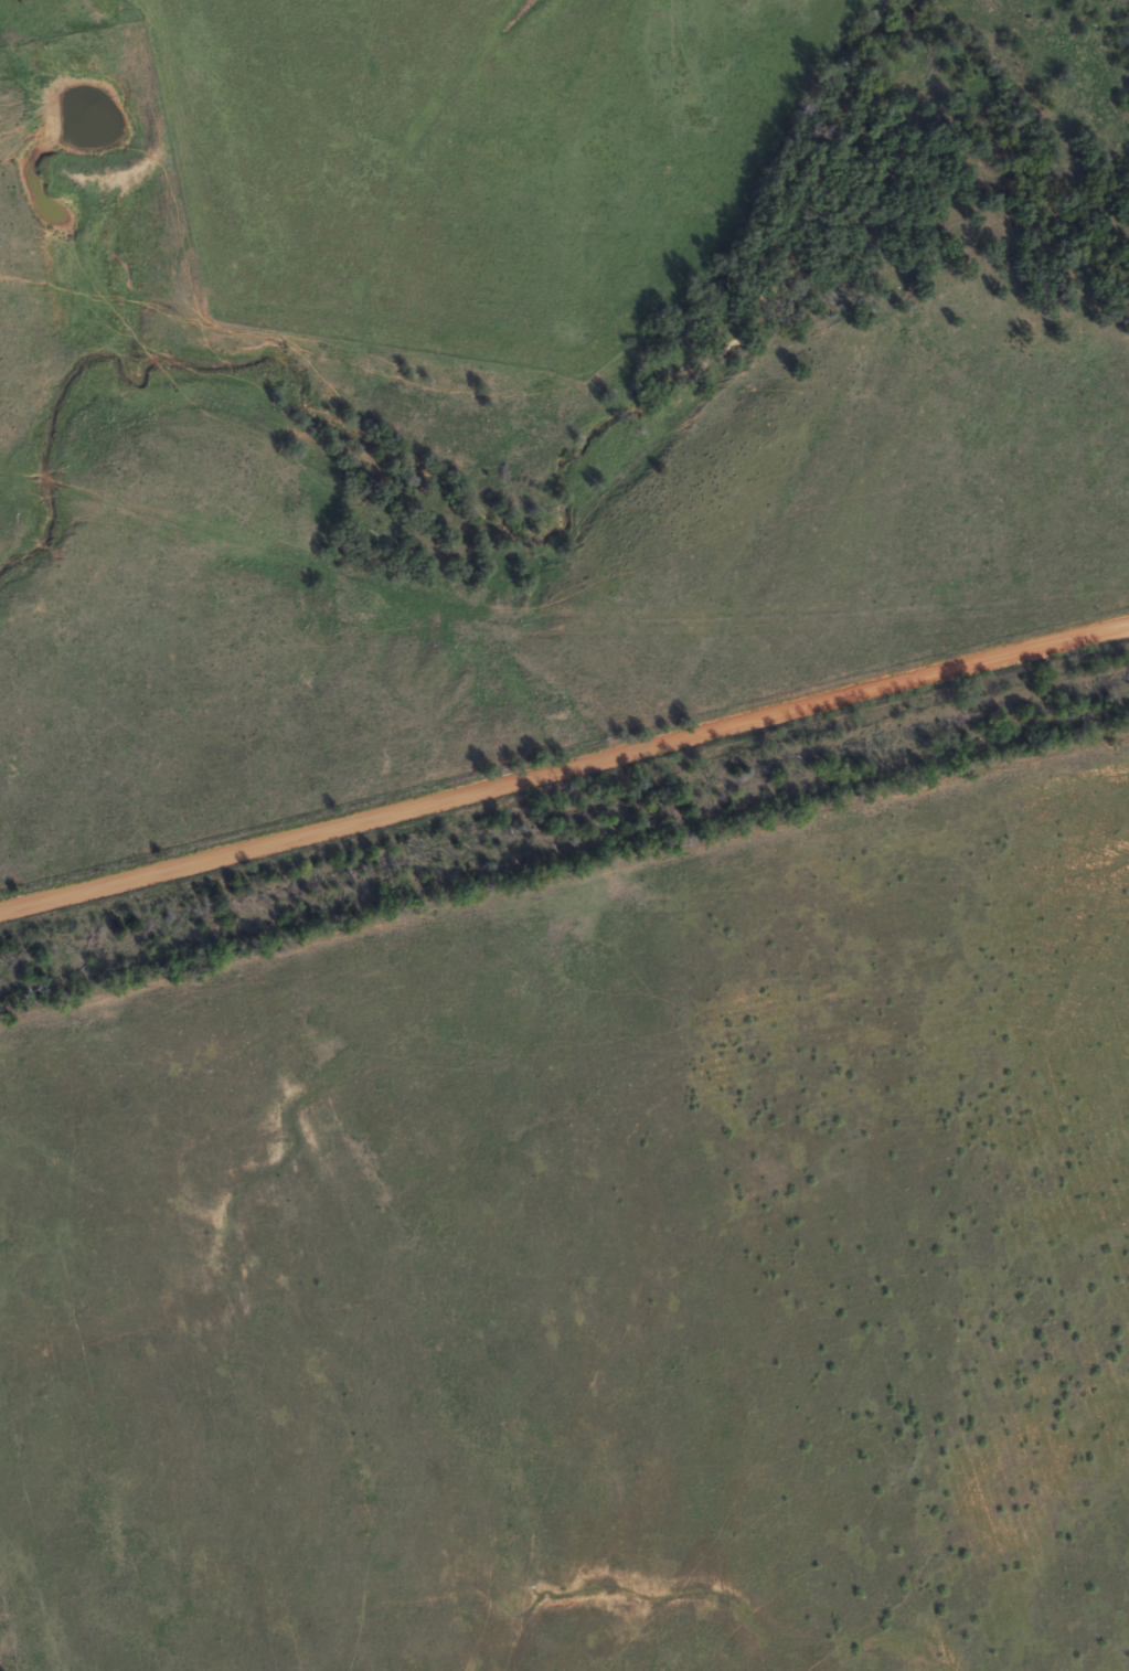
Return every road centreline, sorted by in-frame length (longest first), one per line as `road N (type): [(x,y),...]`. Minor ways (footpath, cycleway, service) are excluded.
road 1 (residential): [(1128,615),(0,899)]

